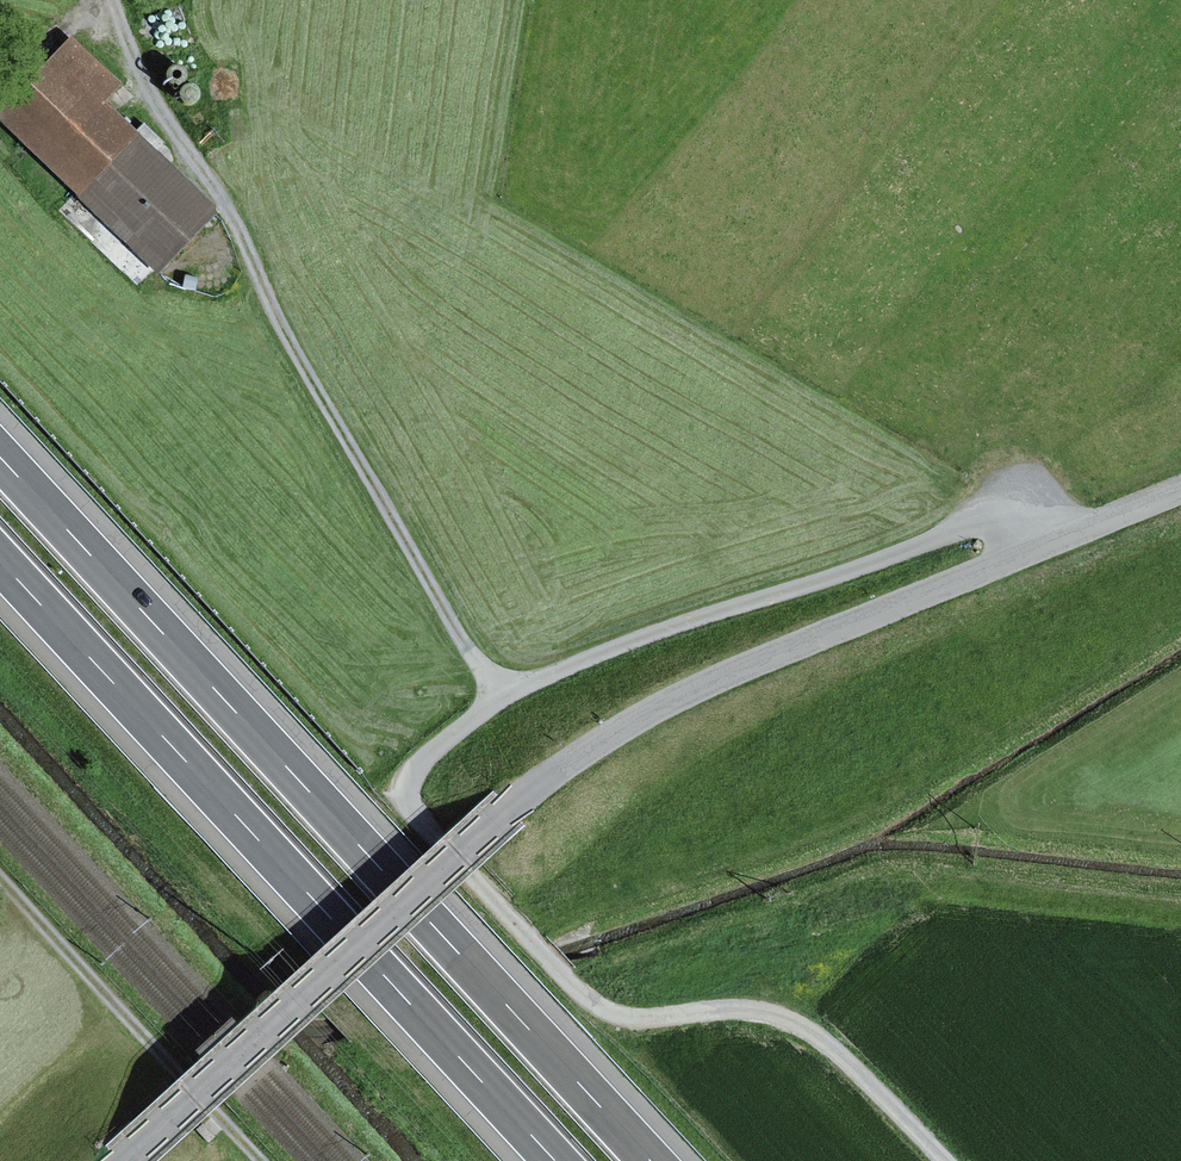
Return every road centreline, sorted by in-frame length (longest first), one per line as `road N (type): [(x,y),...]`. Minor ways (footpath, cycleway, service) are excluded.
road 1 (track): [(1063,541),(1049,509),(1019,508),(506,690),(413,770),(409,806),(580,992),(623,1018),(753,1011),(809,1032),(938,1160)]
road 2 (track): [(124,1160),(499,811),(672,696),(1063,541),(1180,485)]
road 3 (motorway): [(650,1160),(0,459)]
road 4 (motorway): [(0,561),(554,1160)]
road 5 (track): [(506,690),(283,321),(231,206),(112,0)]
road 6 (track): [(262,1160),(0,878)]
road 7 (track): [(283,321),(337,131),(302,0)]

